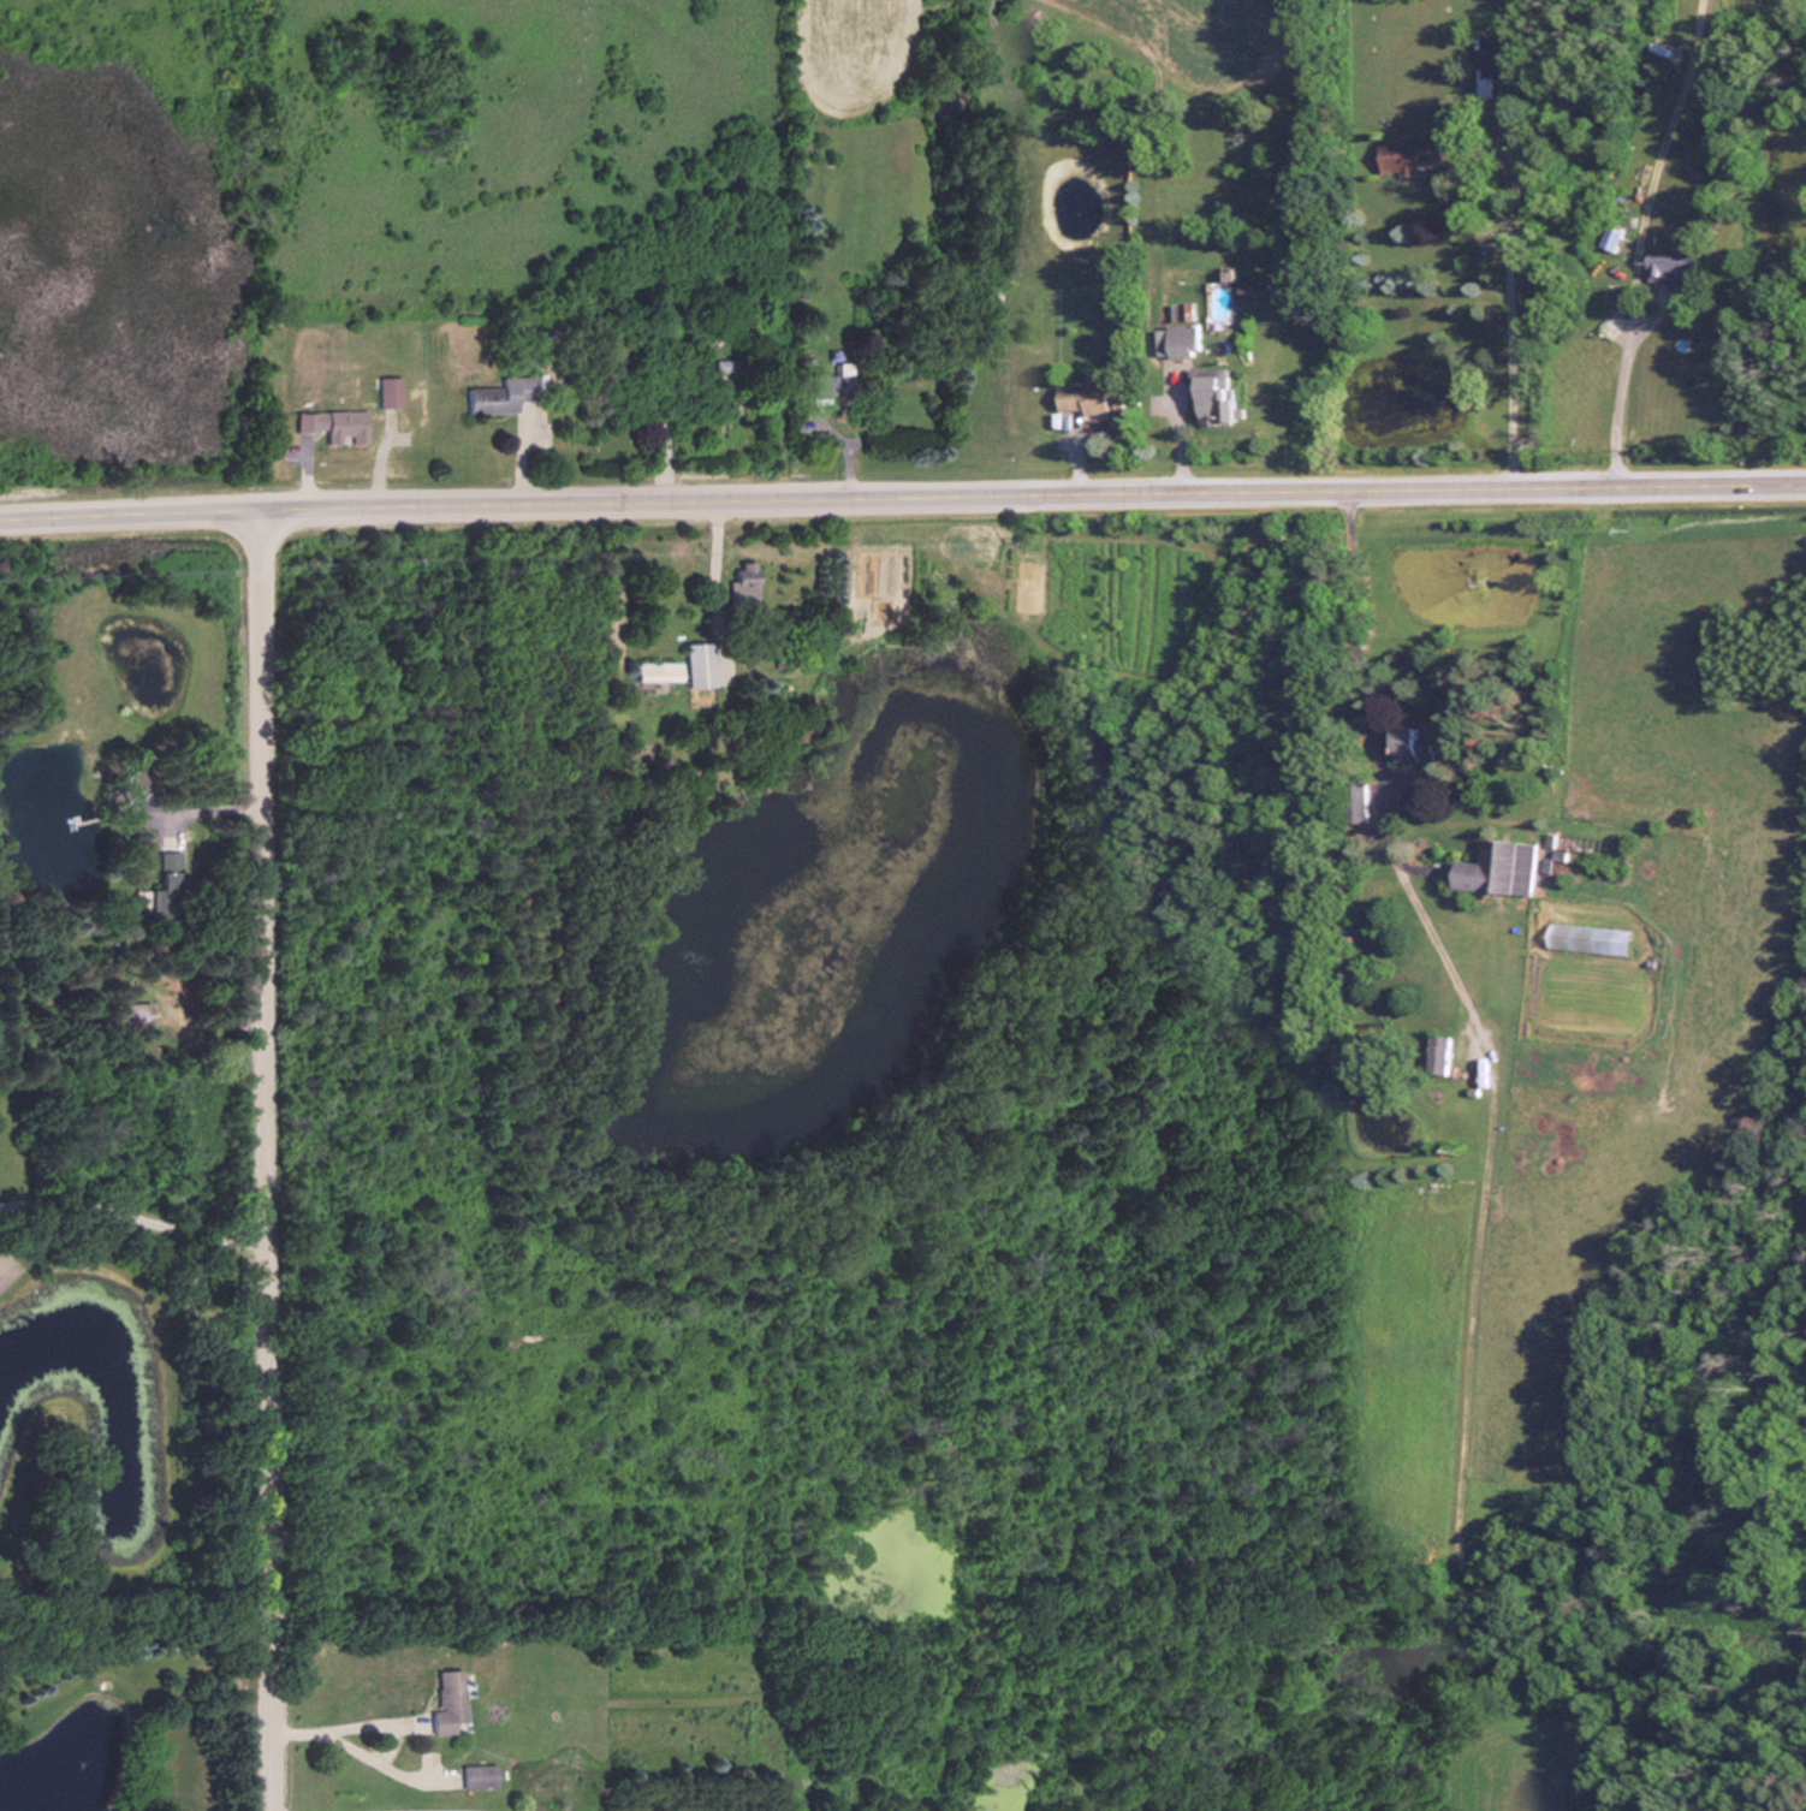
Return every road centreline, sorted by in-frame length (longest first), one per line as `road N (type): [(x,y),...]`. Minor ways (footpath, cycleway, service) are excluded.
road 1 (tertiary): [(1805,476),(271,498),(0,514)]
road 2 (residential): [(271,498),(255,1810)]

